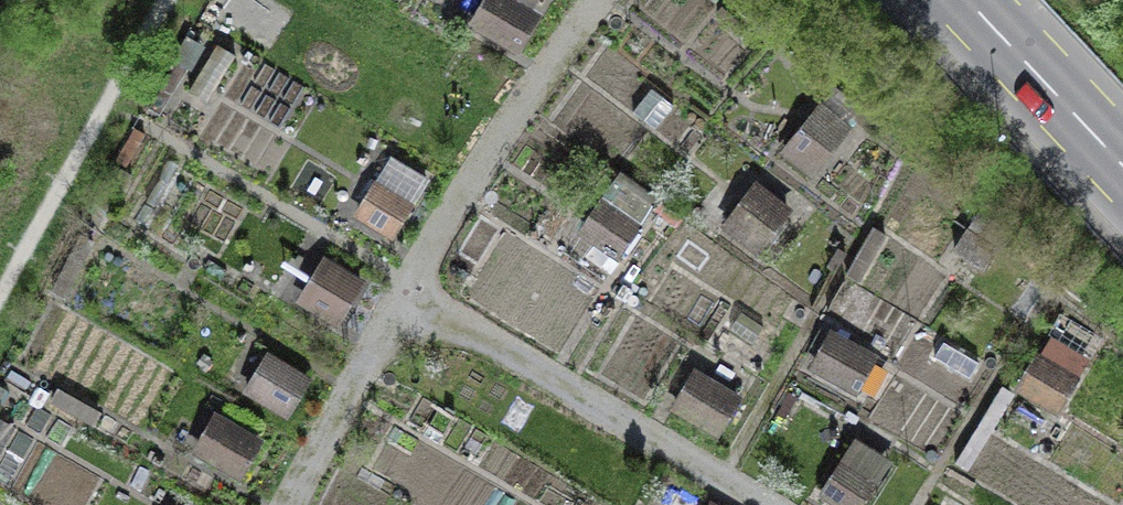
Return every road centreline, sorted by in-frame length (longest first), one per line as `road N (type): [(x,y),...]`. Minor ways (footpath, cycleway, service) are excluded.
road 1 (secondary): [(1122,166),(967,0)]

